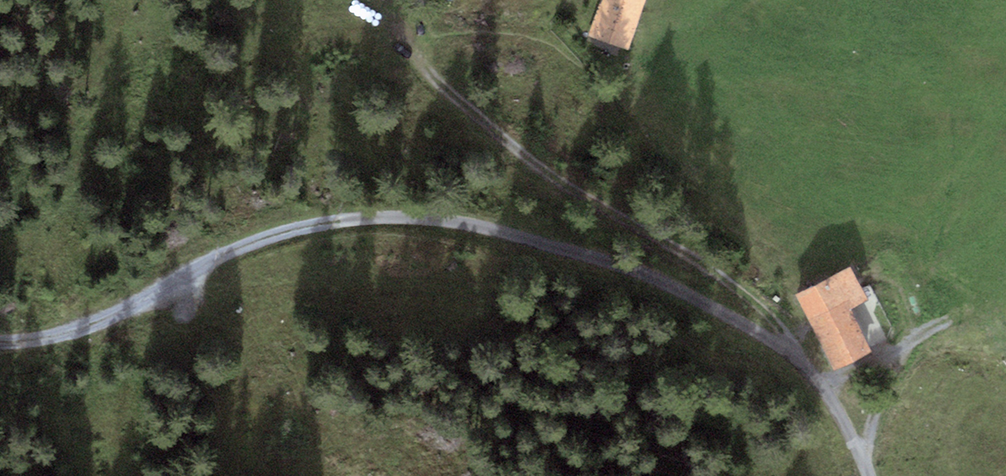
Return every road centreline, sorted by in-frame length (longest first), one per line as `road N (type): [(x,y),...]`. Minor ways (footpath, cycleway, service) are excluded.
road 1 (track): [(868,475),(812,367),(659,277),(473,224),(344,220),(221,250),(89,330),(7,345)]
road 2 (track): [(812,367),(770,304),(542,170),(443,82),(414,45)]
road 3 (track): [(866,465),(876,398),(903,357),(910,319),(902,293)]

